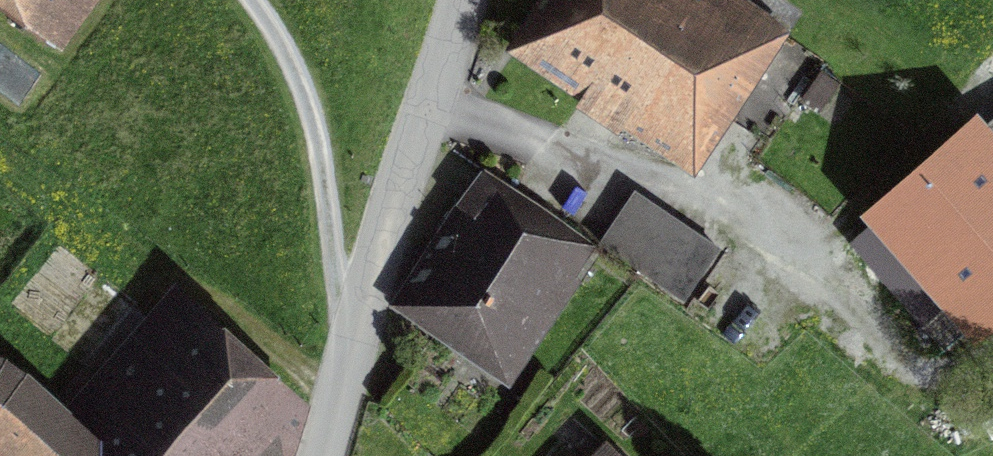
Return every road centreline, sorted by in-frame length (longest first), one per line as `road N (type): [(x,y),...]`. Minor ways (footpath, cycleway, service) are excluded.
road 1 (residential): [(452,0),(323,455)]
road 2 (track): [(347,368),(334,217),(298,80),(250,0)]

